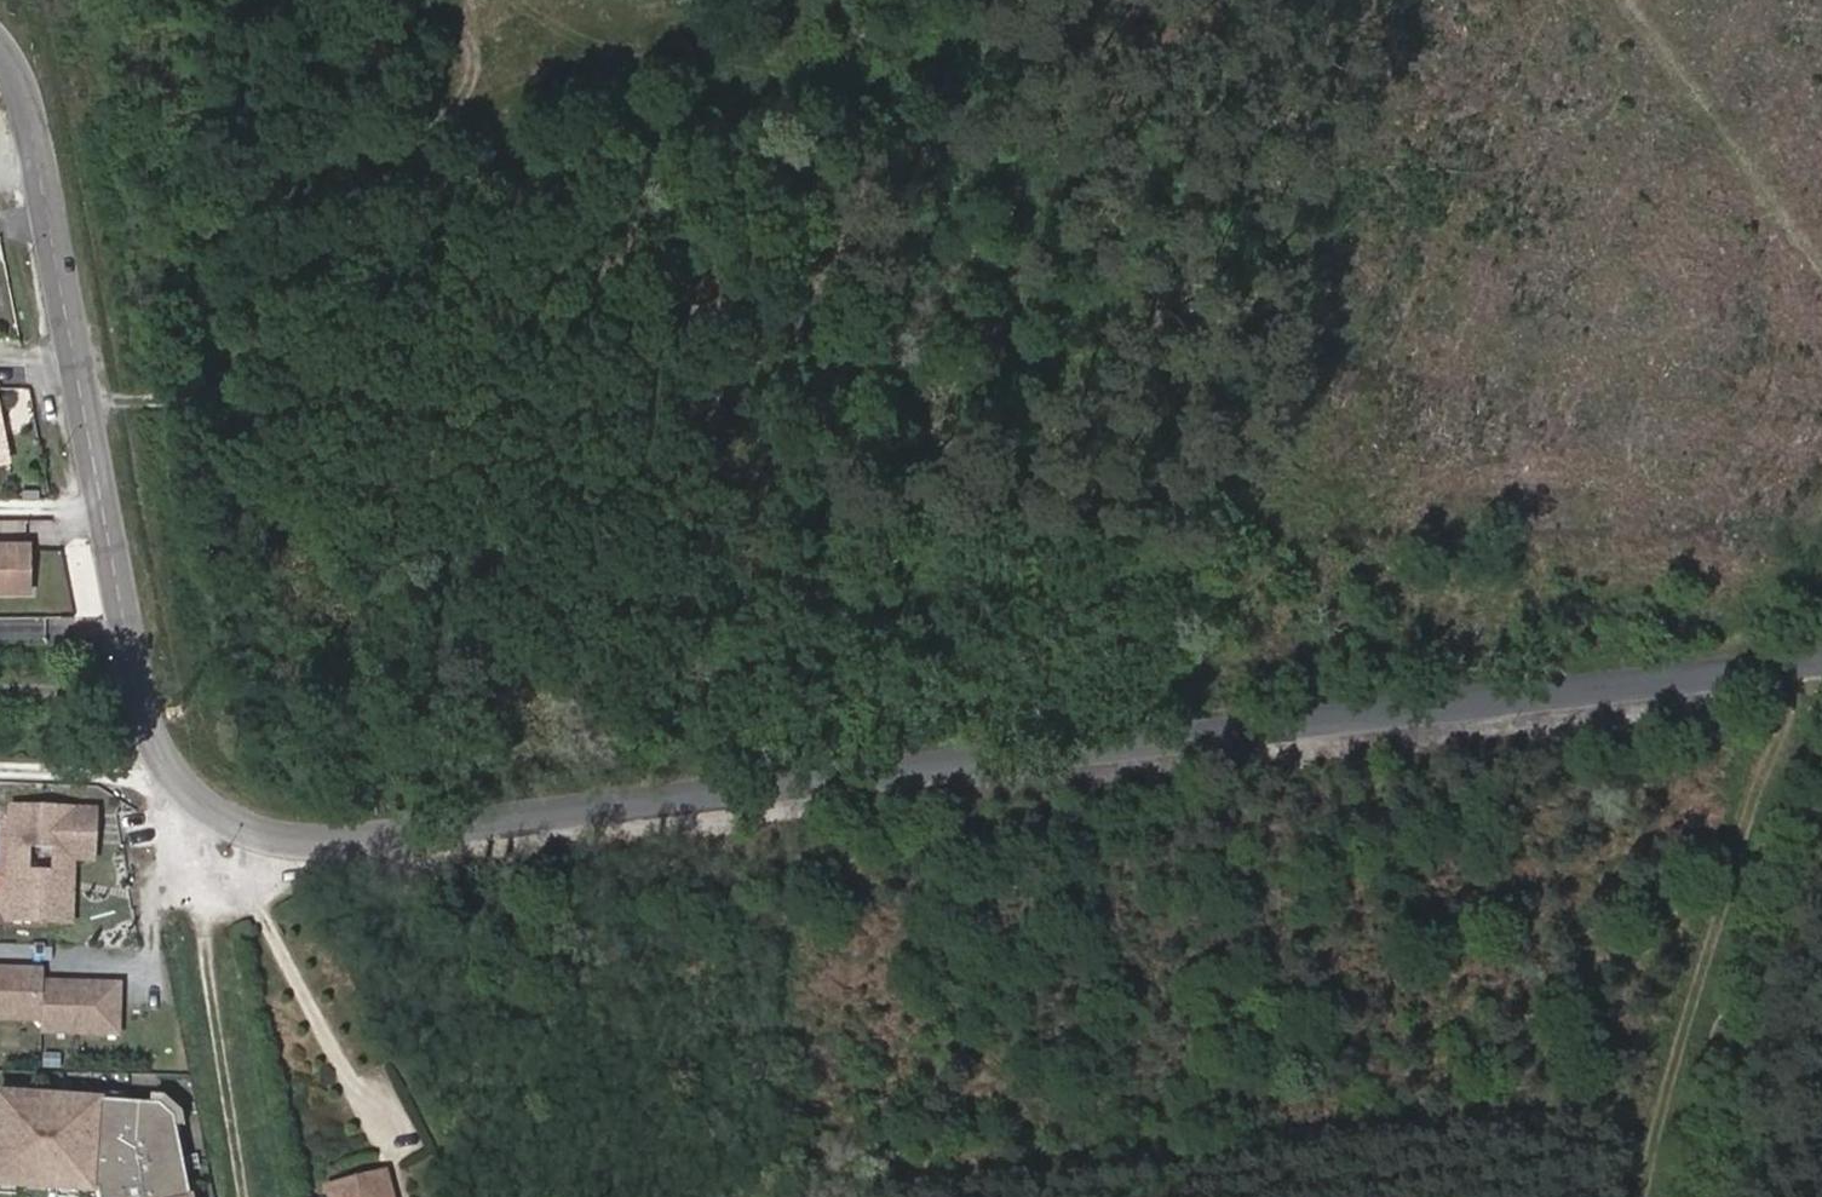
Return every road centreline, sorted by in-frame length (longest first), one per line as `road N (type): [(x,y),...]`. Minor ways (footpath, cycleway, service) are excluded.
road 1 (tertiary): [(0,43),(16,70),(143,696),(195,785),(265,820),(324,834),(1004,759),(1821,654)]
road 2 (track): [(195,785),(278,1196)]

